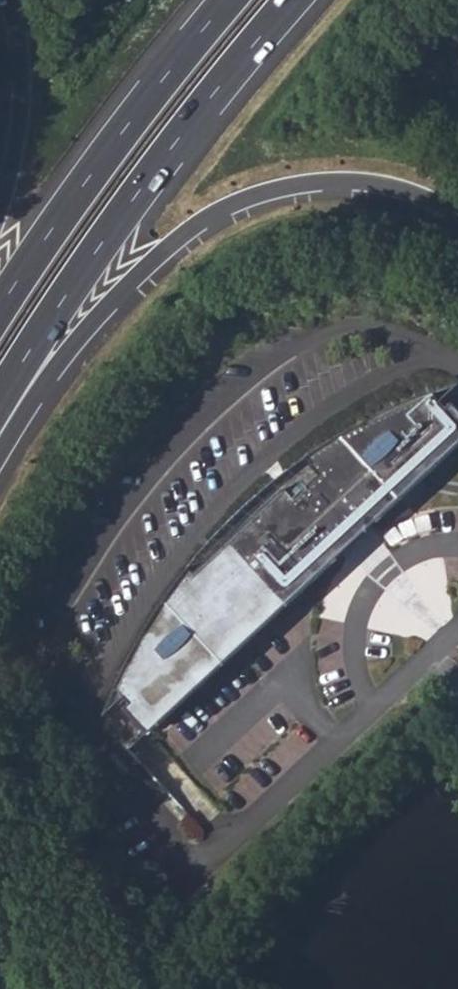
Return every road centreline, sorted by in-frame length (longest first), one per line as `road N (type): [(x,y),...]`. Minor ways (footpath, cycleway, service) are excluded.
road 1 (trunk): [(0,423),(29,406),(175,244),(239,208),(304,184),(359,182),(457,214)]
road 2 (motorway): [(0,399),(151,173),(291,0)]
road 3 (motorway): [(228,0),(114,143),(0,309)]
road 4 (trunk): [(9,0),(22,84),(0,209)]

